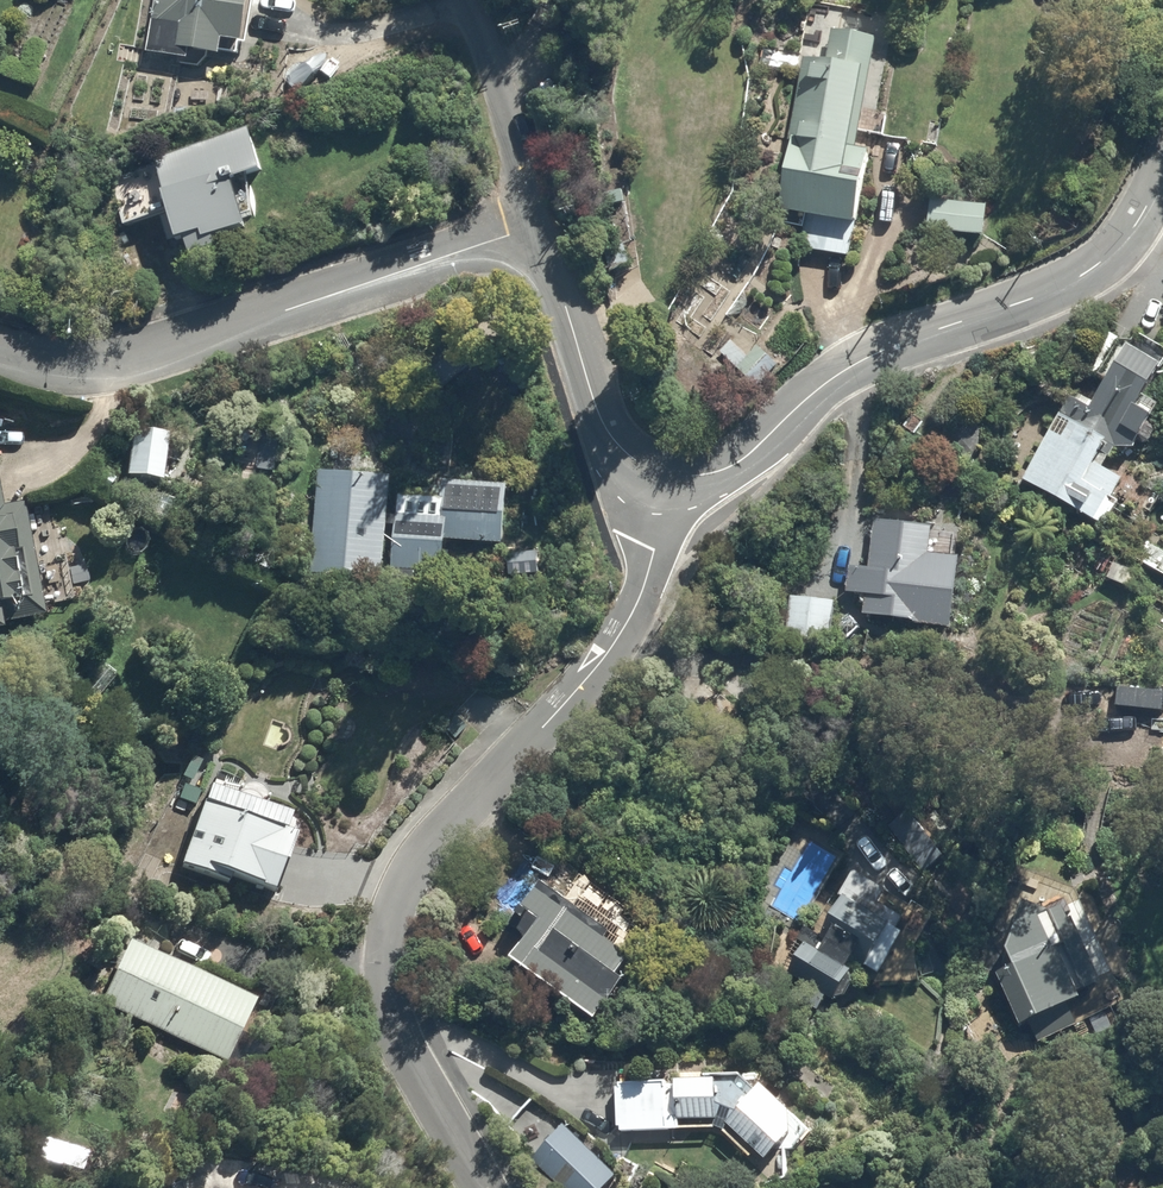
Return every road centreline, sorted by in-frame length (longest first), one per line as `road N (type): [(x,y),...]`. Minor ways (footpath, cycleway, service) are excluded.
road 1 (residential): [(486,1187),(391,1008),(395,914),(426,852),(615,644),(650,577),(673,475)]
road 2 (residential): [(1162,179),(1123,245),(1081,277),(880,354),(826,384),(731,467),(673,475)]
road 3 (residential): [(540,225),(118,364),(0,349)]
road 4 (residential): [(673,475),(635,461),(606,428),(540,225)]
road 5 (residential): [(540,225),(471,0)]

